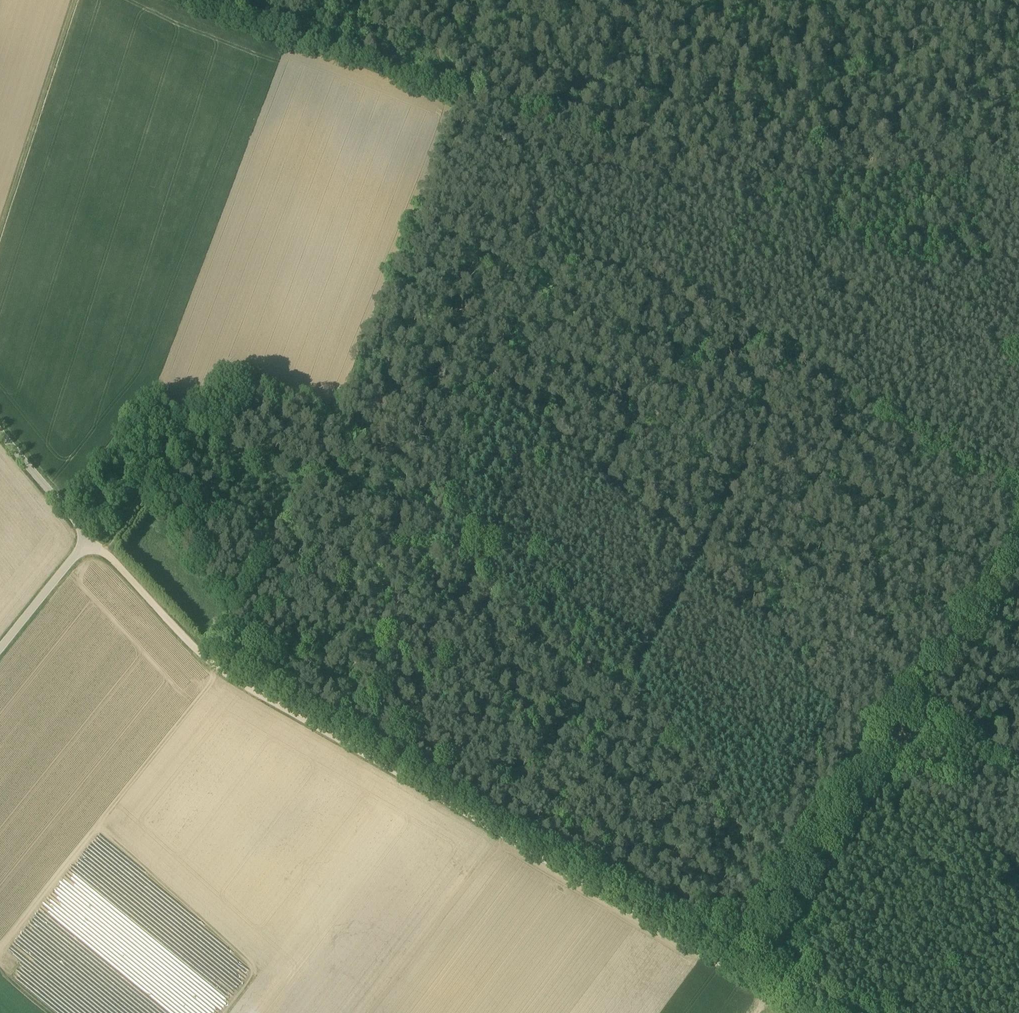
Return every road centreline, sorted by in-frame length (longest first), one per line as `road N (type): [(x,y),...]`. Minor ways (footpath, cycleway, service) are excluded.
road 1 (track): [(795,1012),(216,665),(89,541)]
road 2 (track): [(223,670),(0,947)]
road 3 (unclassified): [(0,651),(89,541)]
road 4 (unclassified): [(0,433),(89,541)]

